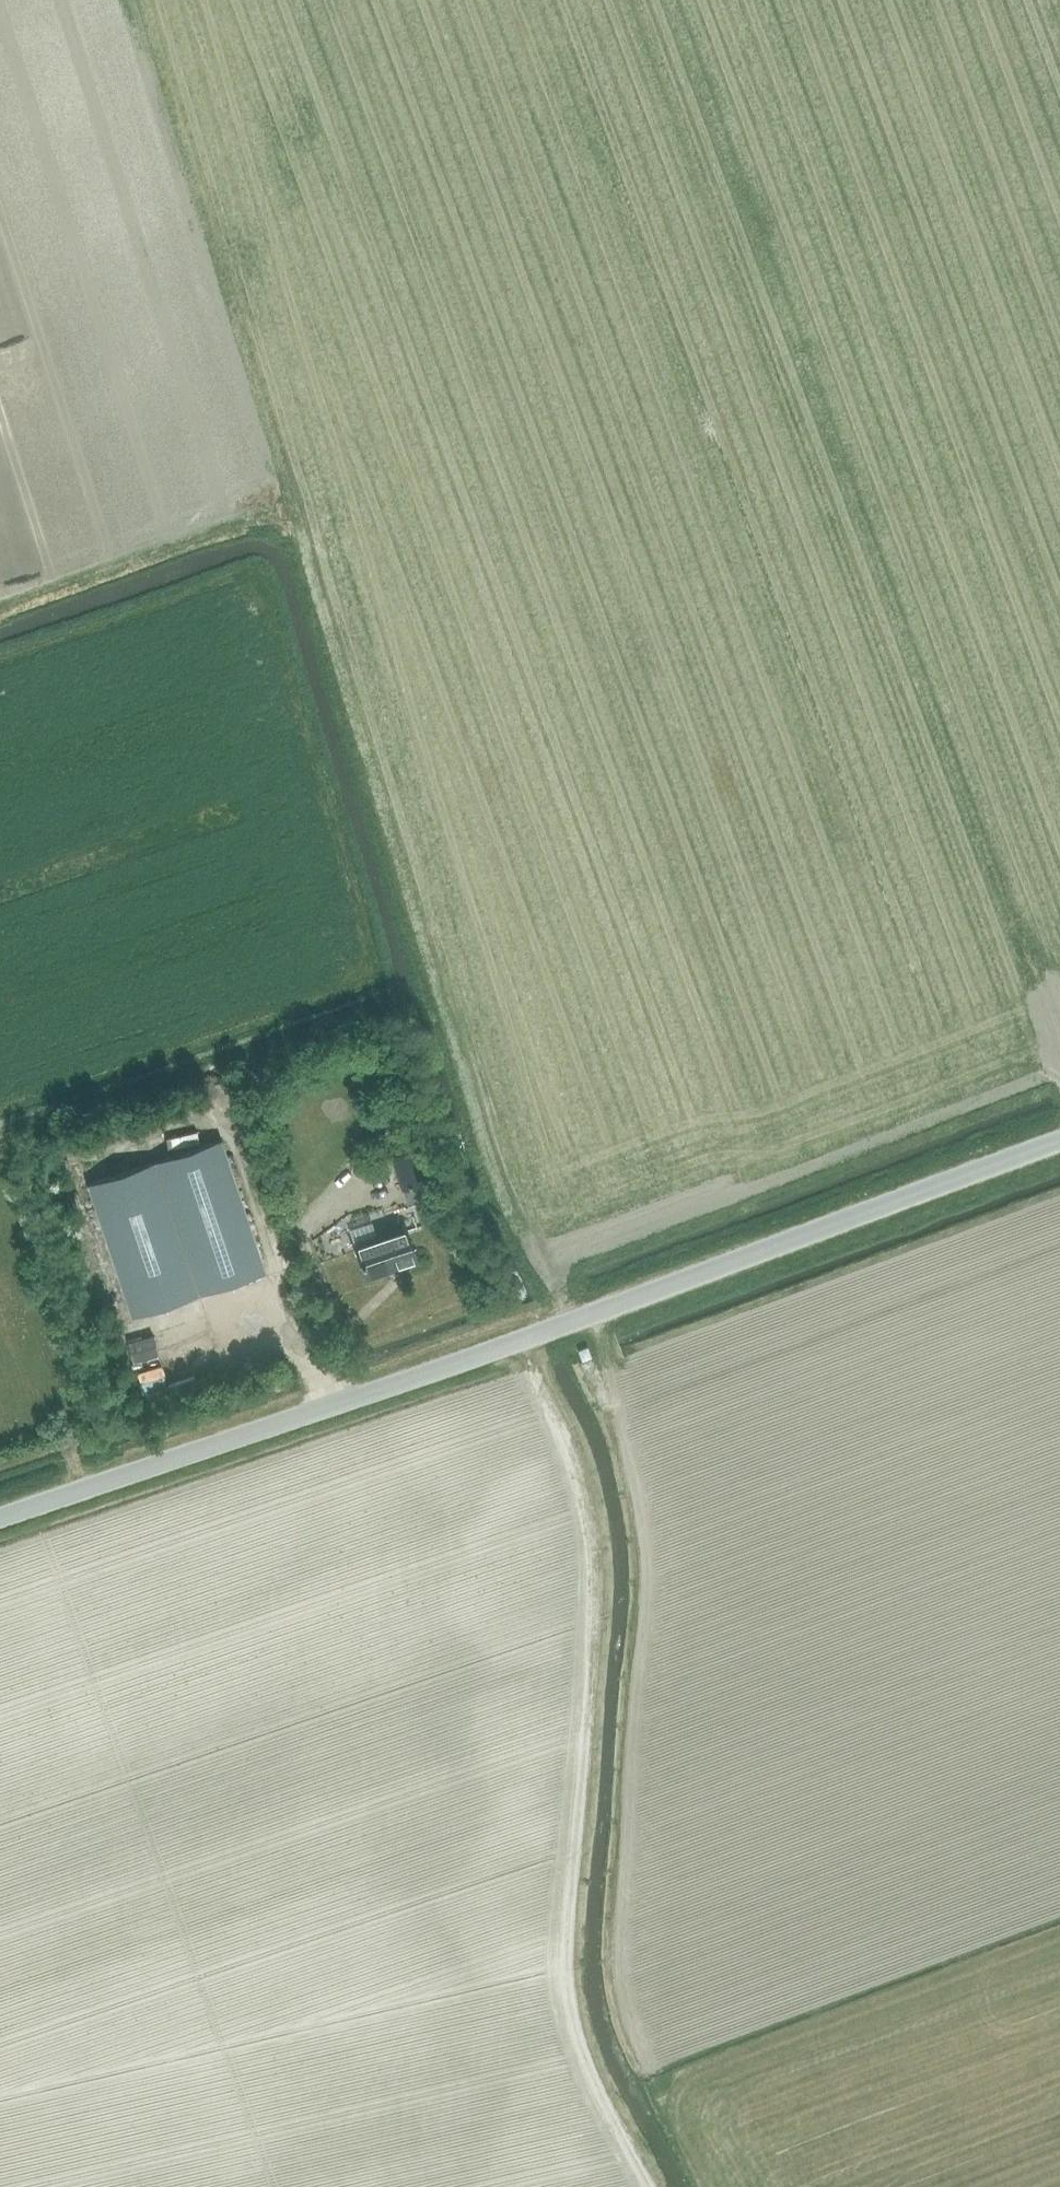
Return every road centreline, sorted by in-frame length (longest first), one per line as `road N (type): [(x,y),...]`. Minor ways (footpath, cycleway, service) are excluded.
road 1 (unclassified): [(0,1522),(1059,1140)]

